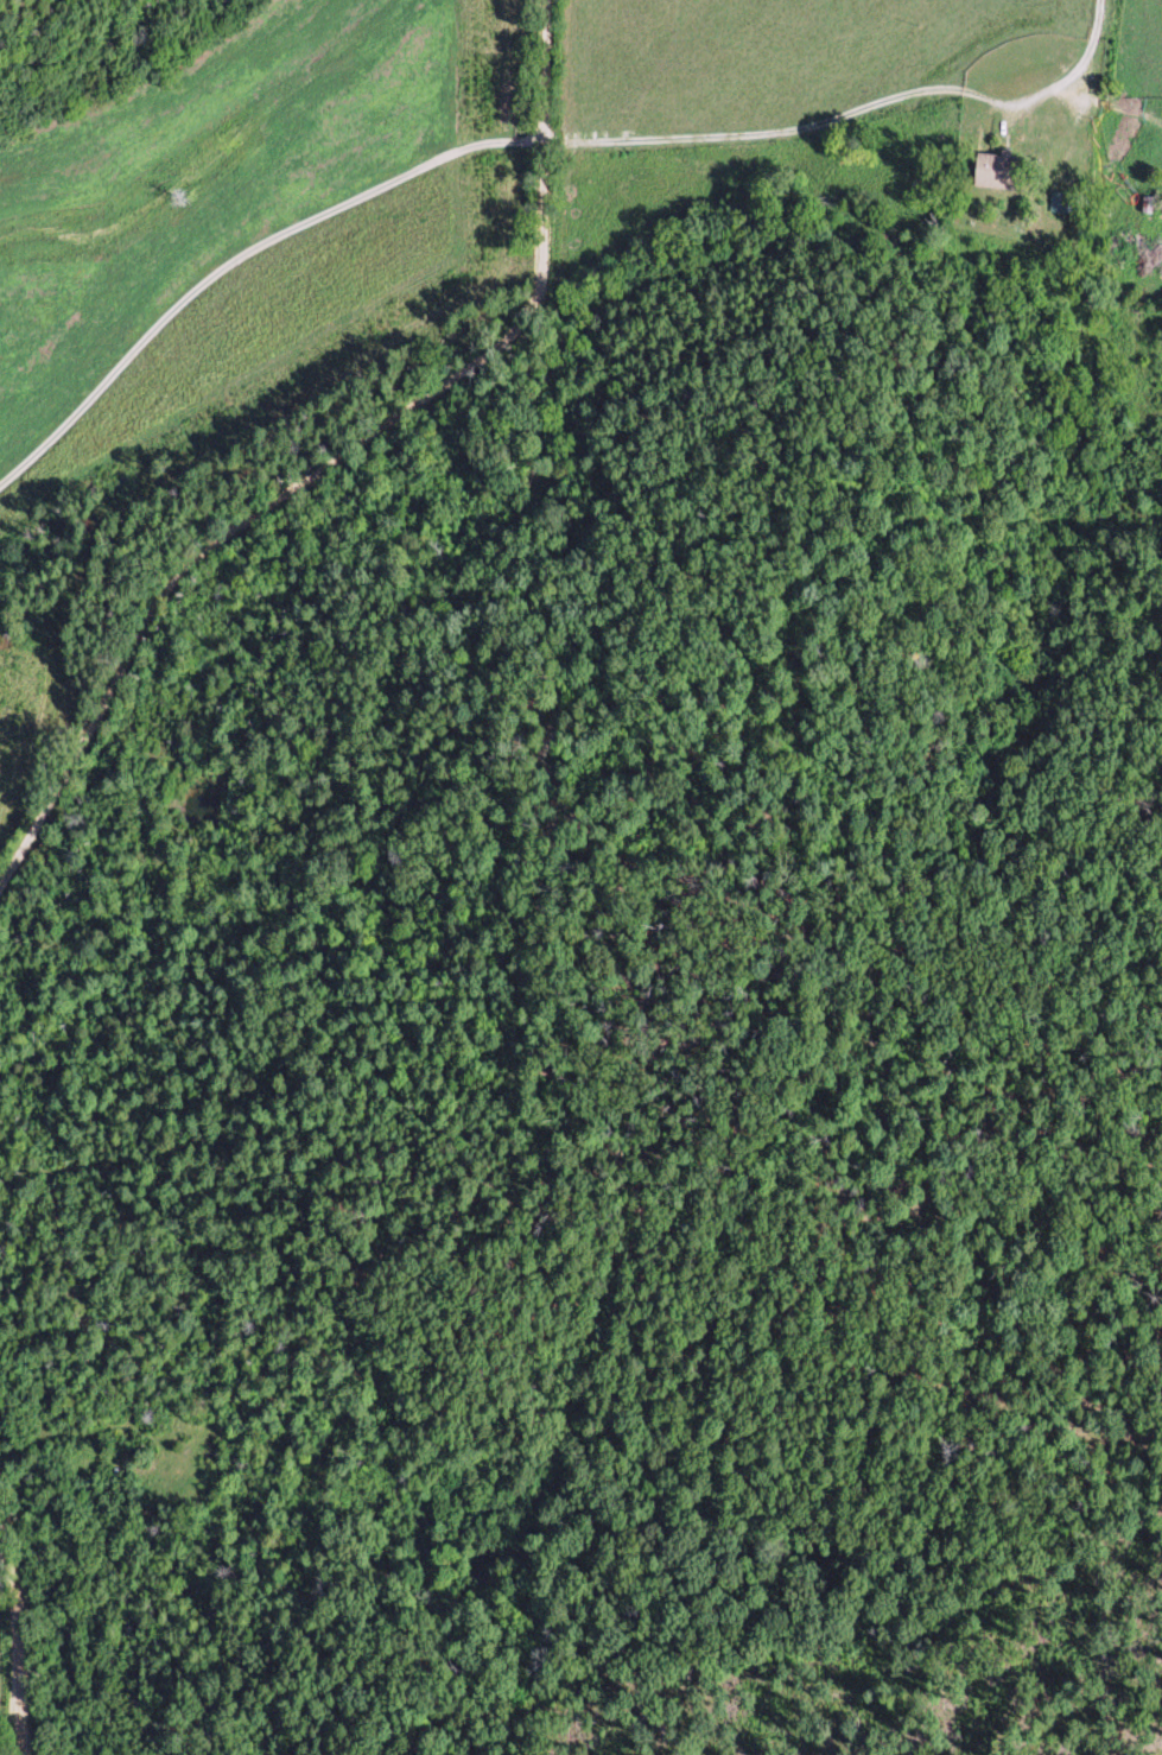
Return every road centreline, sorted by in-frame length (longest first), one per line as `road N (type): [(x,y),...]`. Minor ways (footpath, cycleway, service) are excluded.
road 1 (residential): [(0,903),(32,842),(69,836),(133,626),(208,512),(517,207),(536,150),(540,0)]
road 2 (residential): [(536,150),(715,150),(1023,93),(1080,36),(1085,0)]

